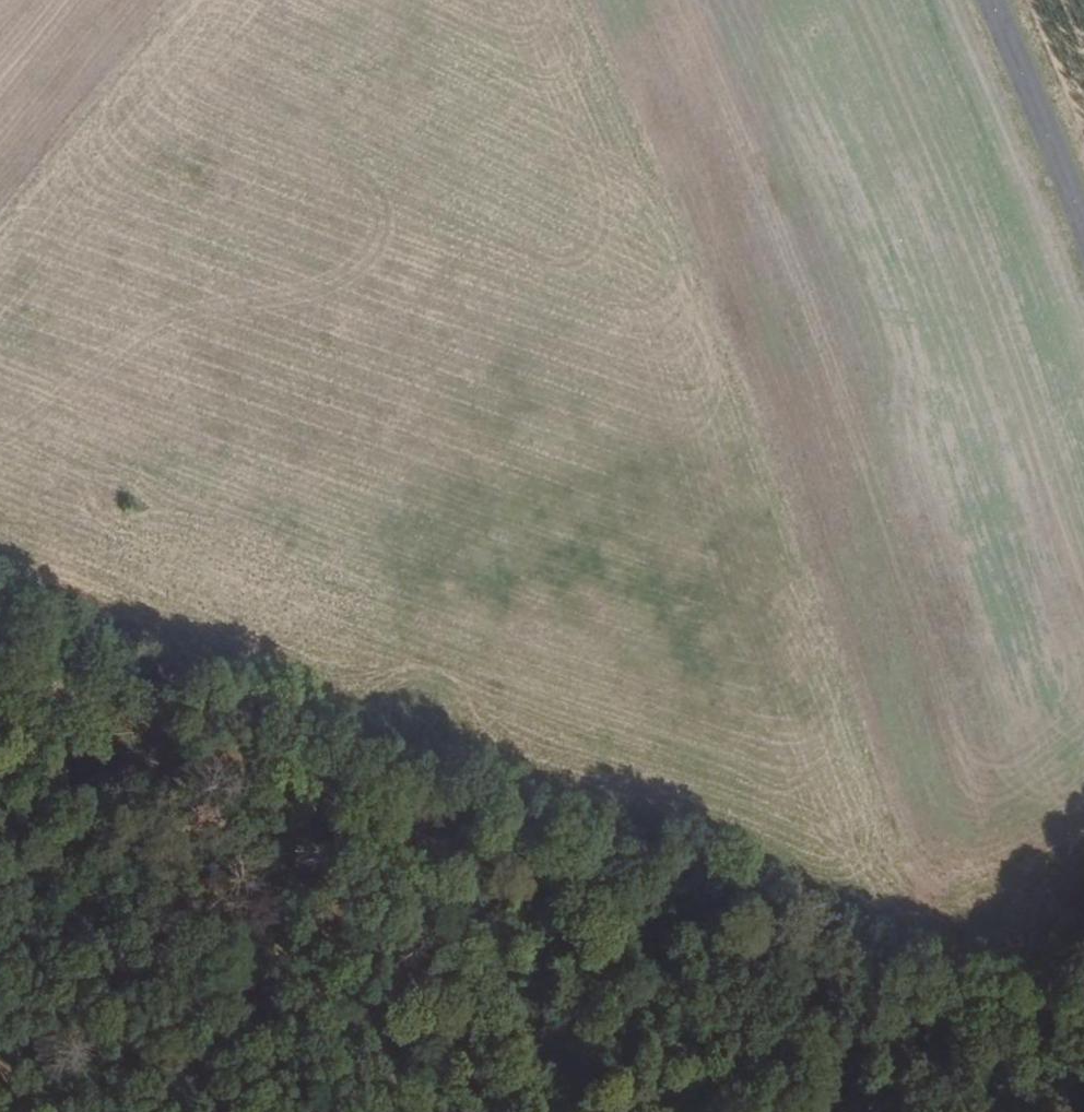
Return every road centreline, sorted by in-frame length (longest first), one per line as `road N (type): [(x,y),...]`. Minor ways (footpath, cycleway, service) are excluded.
road 1 (tertiary): [(1083,221),(994,0)]

